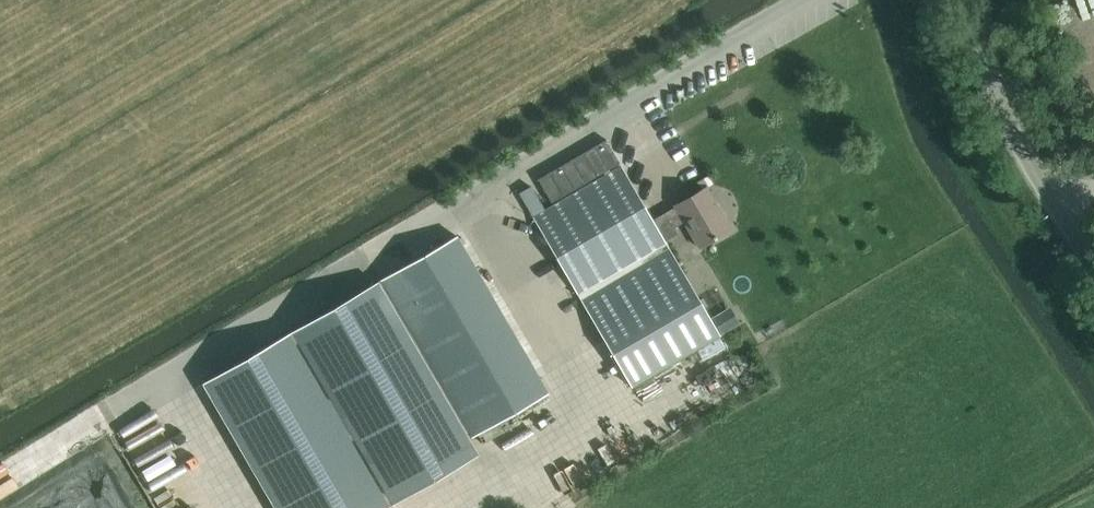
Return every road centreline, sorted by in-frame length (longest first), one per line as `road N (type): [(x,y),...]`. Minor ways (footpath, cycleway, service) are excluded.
road 1 (unclassified): [(1093,267),(1032,172),(991,85),(969,0)]

